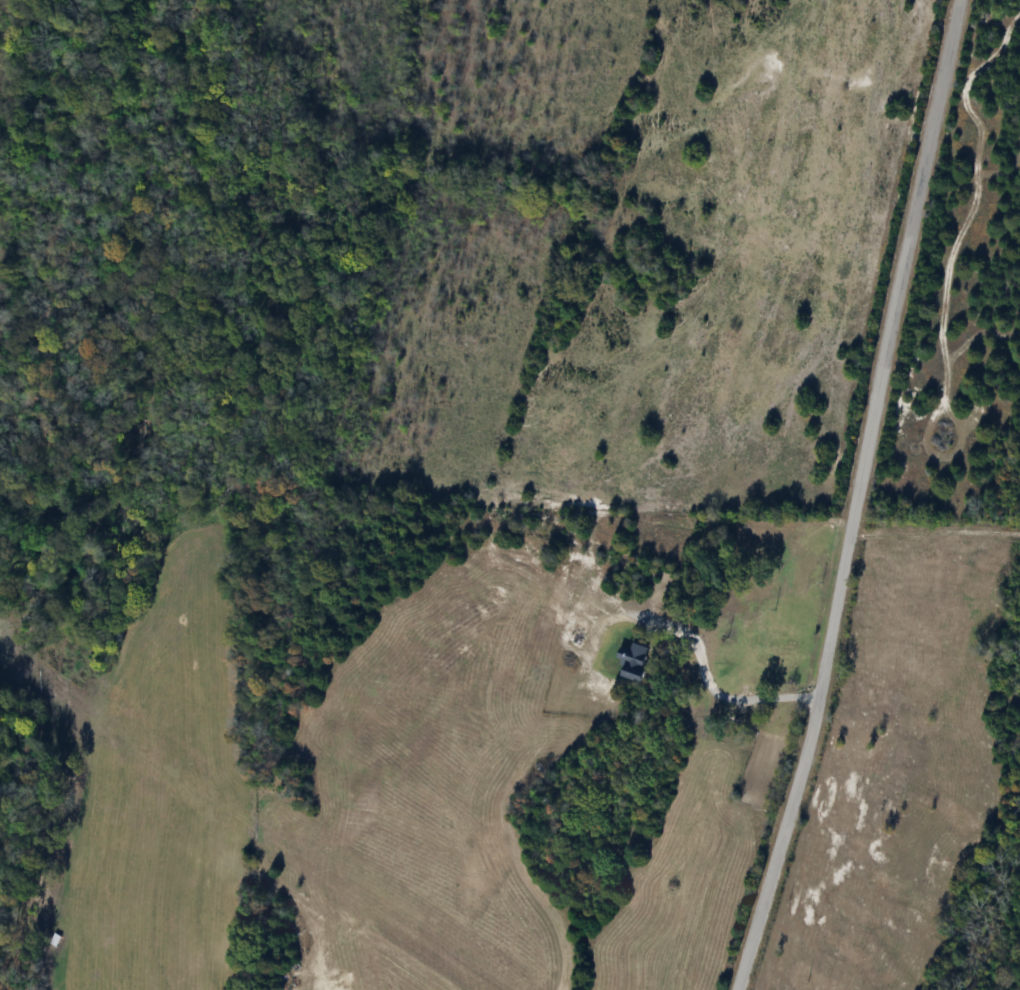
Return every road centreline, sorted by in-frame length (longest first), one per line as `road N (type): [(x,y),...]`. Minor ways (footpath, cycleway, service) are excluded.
road 1 (residential): [(736,989),(808,738),(958,0)]

